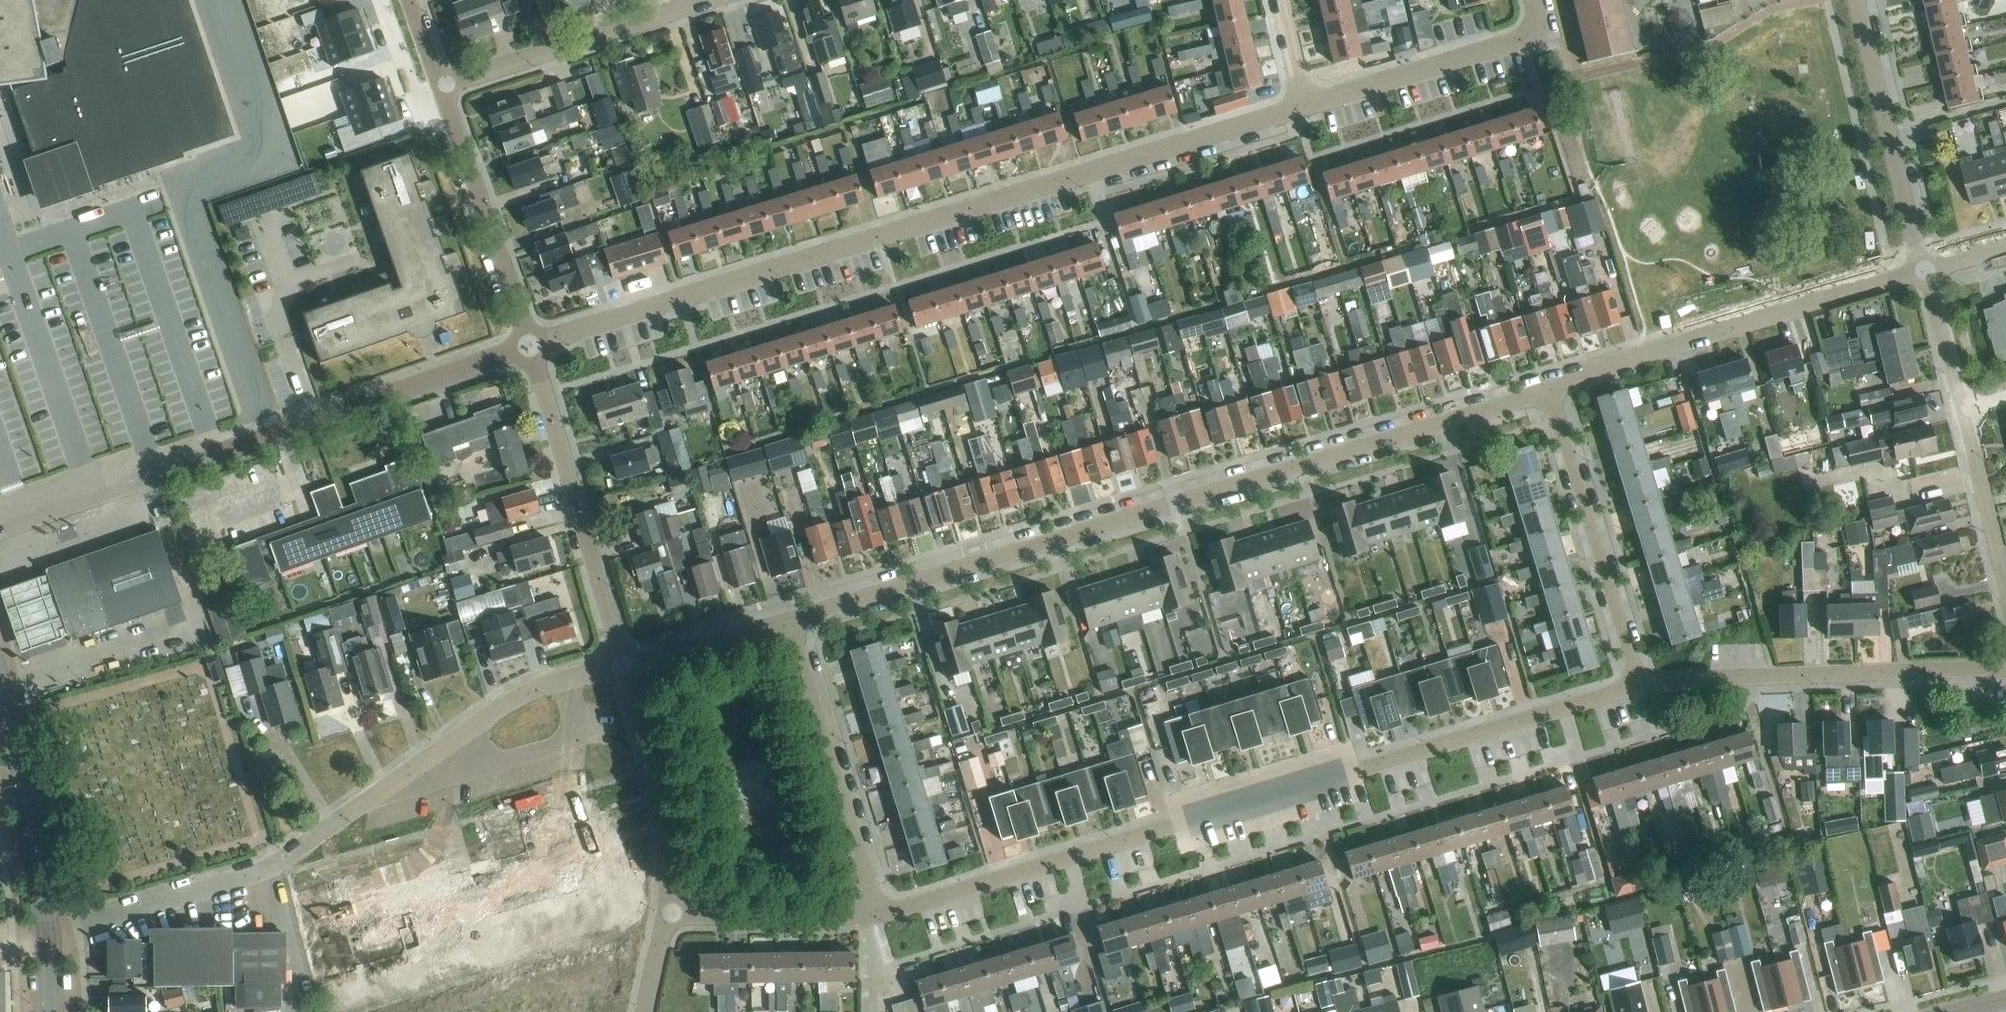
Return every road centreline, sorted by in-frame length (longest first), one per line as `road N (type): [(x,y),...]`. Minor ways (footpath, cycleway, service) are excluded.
road 1 (residential): [(532,347),(1305,106)]
road 2 (residential): [(877,912),(1640,682)]
road 3 (residential): [(792,620),(1550,393)]
road 4 (residential): [(0,527),(532,347)]
road 5 (residential): [(1550,393),(1574,374),(1926,269)]
road 6 (residential): [(47,930),(246,876),(398,777)]
road 7 (residential): [(1640,682),(2005,667)]
road 8 (residential): [(626,667),(532,347)]
road 9 (residential): [(792,620),(877,912)]
road 10 (residential): [(1640,682),(1550,393)]
road 11 (residential): [(443,91),(723,0)]
road 12 (residential): [(1305,106),(1543,37),(1534,0)]
road 13 (residential): [(1926,269),(1861,0)]
road 14 (residential): [(532,347),(443,91)]
road 15 (residential): [(663,918),(666,804),(626,667)]
road 16 (residential): [(398,777),(483,768),(555,743),(573,722),(564,683)]
road 17 (residential): [(663,918),(803,922),(877,912)]
road 18 (residential): [(398,777),(490,714),(564,683)]
road 19 (residential): [(2005,588),(1964,411)]
road 20 (residential): [(626,667),(792,620)]
road 21 (tertiary): [(35,846),(0,691)]
road 22 (residential): [(1964,411),(1926,269)]

